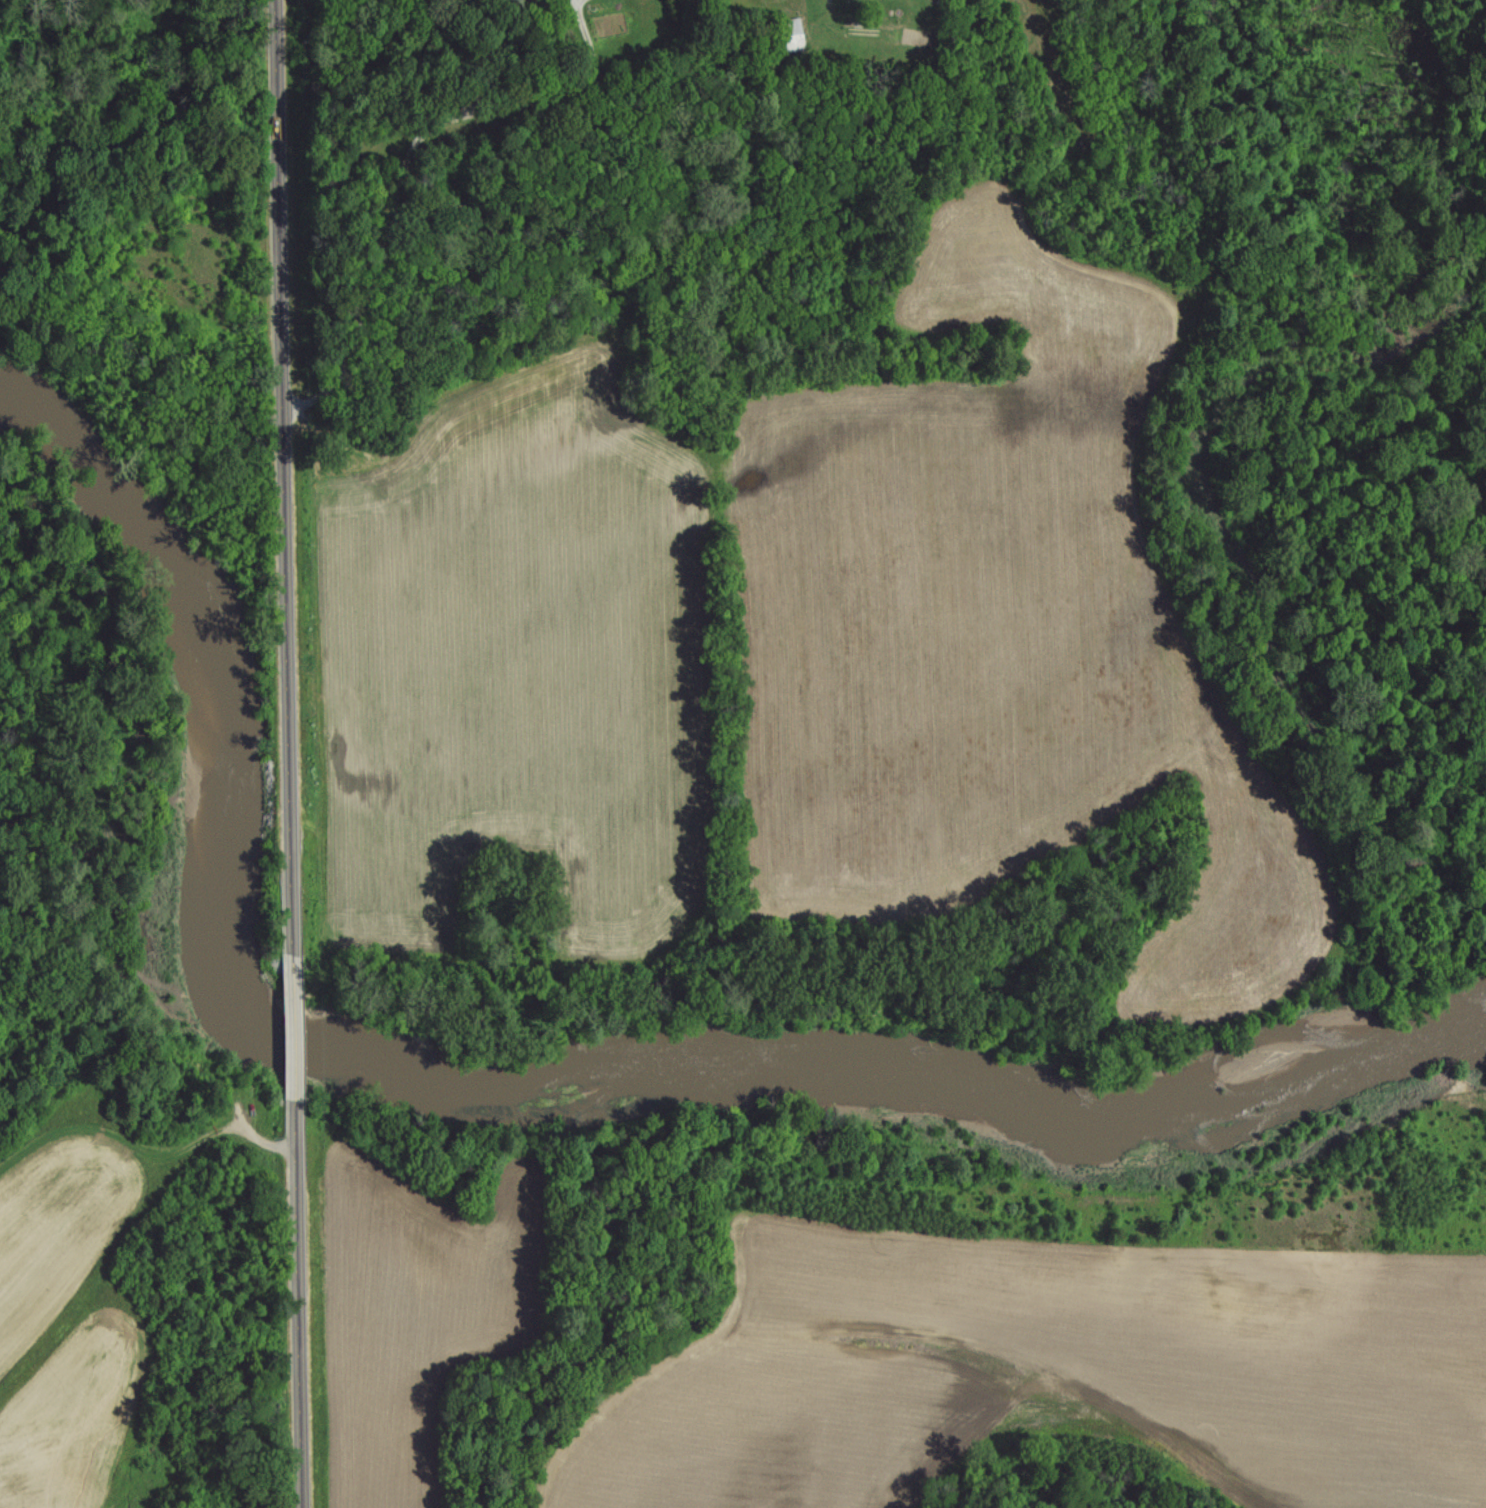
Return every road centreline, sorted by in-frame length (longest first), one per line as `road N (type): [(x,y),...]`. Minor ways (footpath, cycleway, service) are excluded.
road 1 (secondary): [(297,953),(270,0)]
road 2 (secondary): [(302,1507),(298,1101)]
road 3 (secondary): [(298,1101),(297,953)]

